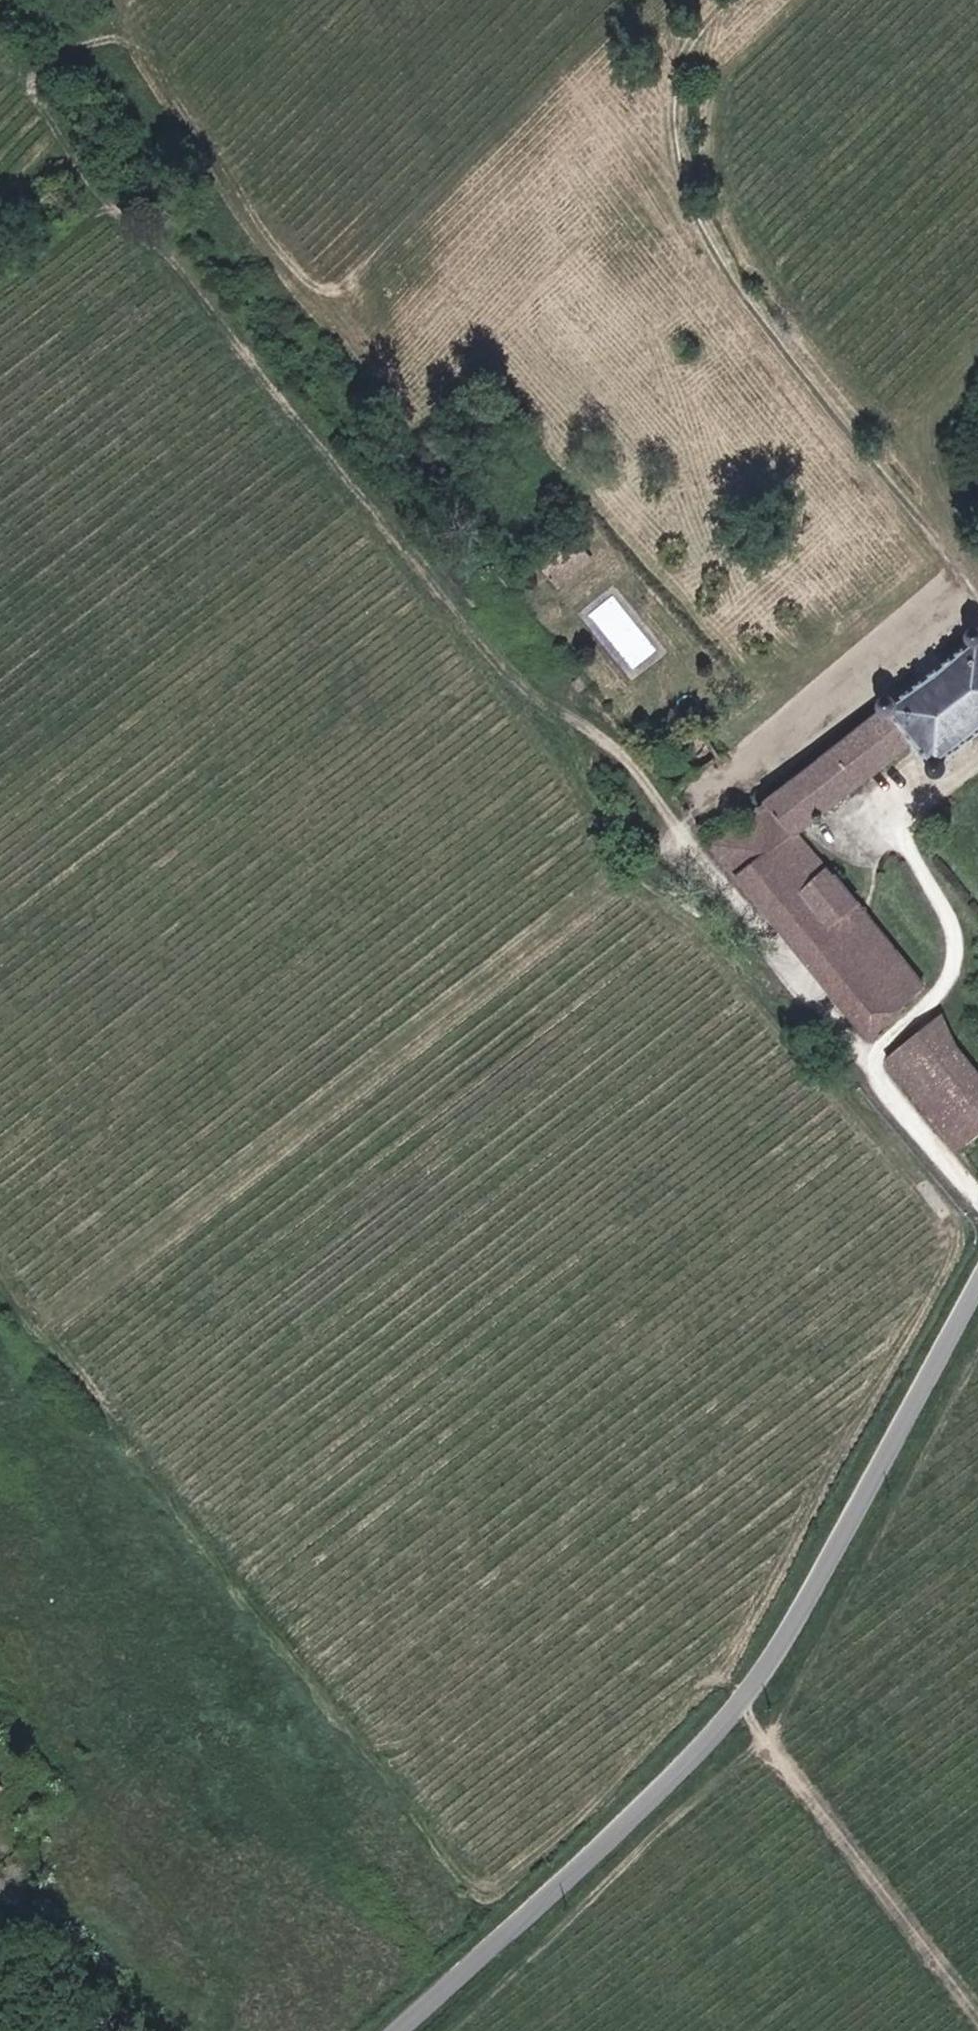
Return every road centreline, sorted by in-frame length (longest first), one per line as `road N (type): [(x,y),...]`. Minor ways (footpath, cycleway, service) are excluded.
road 1 (track): [(874,1058),(683,842),(631,762),(536,701),(172,264),(111,207),(30,96),(38,64),(114,39),(147,56),(300,278),(334,292)]
road 2 (unclassified): [(977,1284),(795,1625),(746,1696),(399,2030)]
road 3 (track): [(727,0),(686,42),(674,84),(675,138),(692,206),(735,284),(951,559)]
road 4 (track): [(746,1696),(750,1719),(977,2018)]

